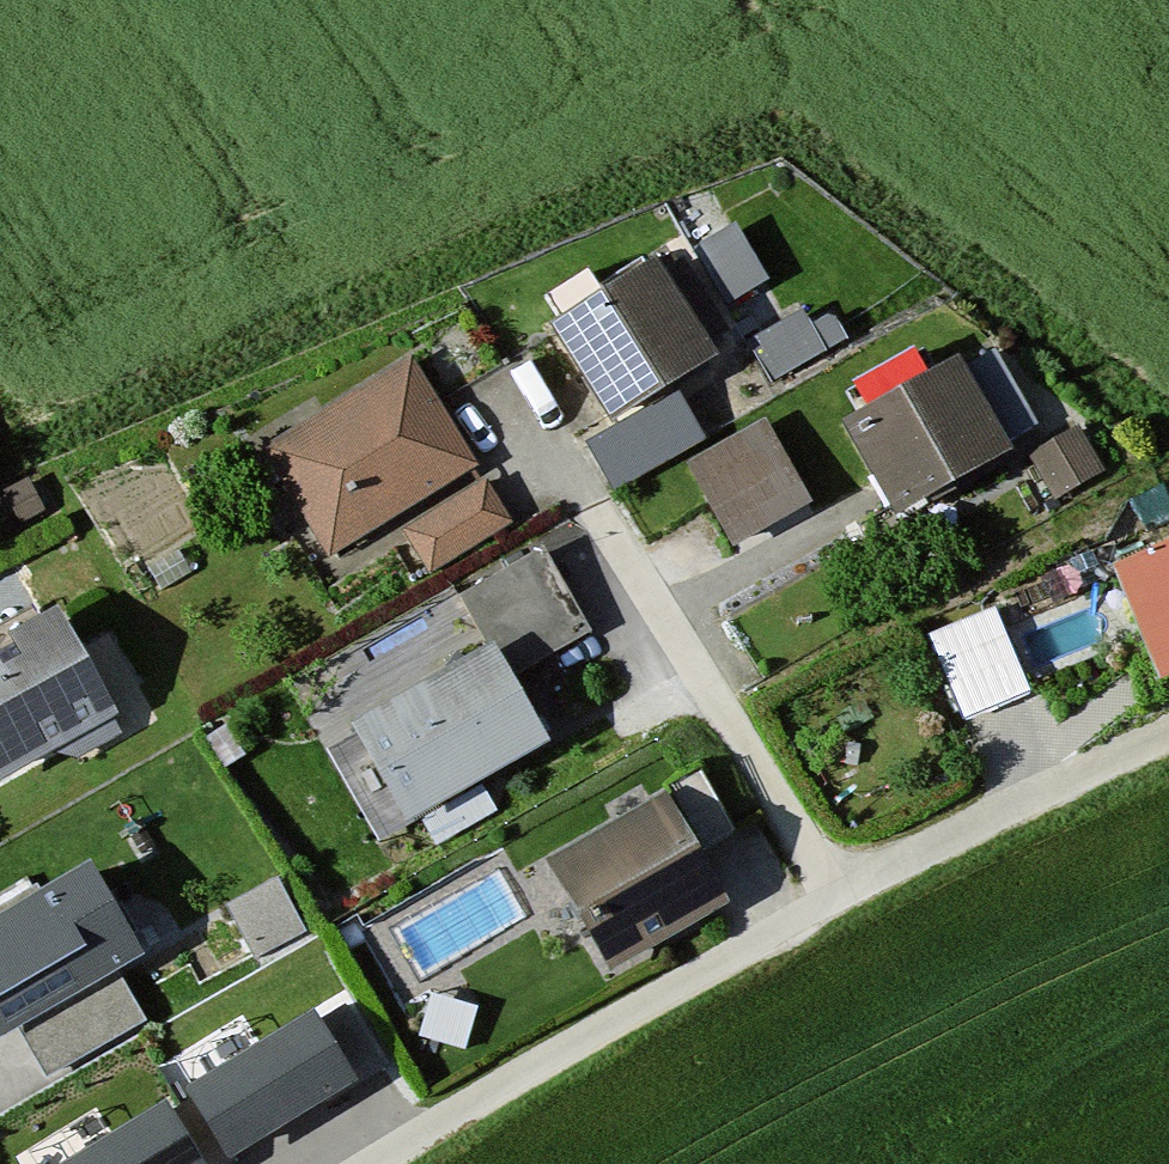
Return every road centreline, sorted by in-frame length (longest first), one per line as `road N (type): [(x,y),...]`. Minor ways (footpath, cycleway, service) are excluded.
road 1 (residential): [(383,1163),(842,892),(610,522)]
road 2 (track): [(1168,740),(842,892)]

